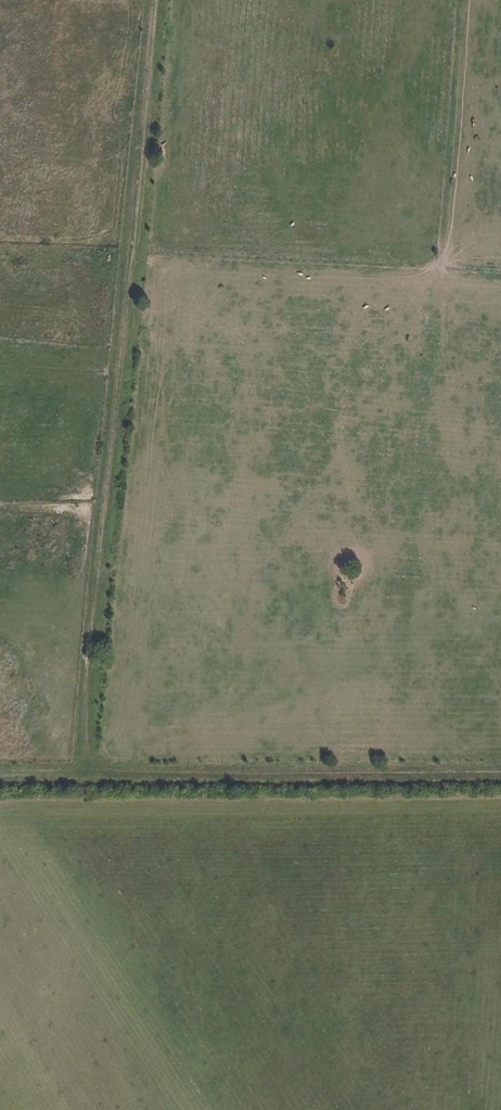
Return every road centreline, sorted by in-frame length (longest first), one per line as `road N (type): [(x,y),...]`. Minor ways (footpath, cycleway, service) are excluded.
road 1 (track): [(151,0),(88,651),(87,753),(72,772),(0,772)]
road 2 (track): [(72,772),(500,772)]

